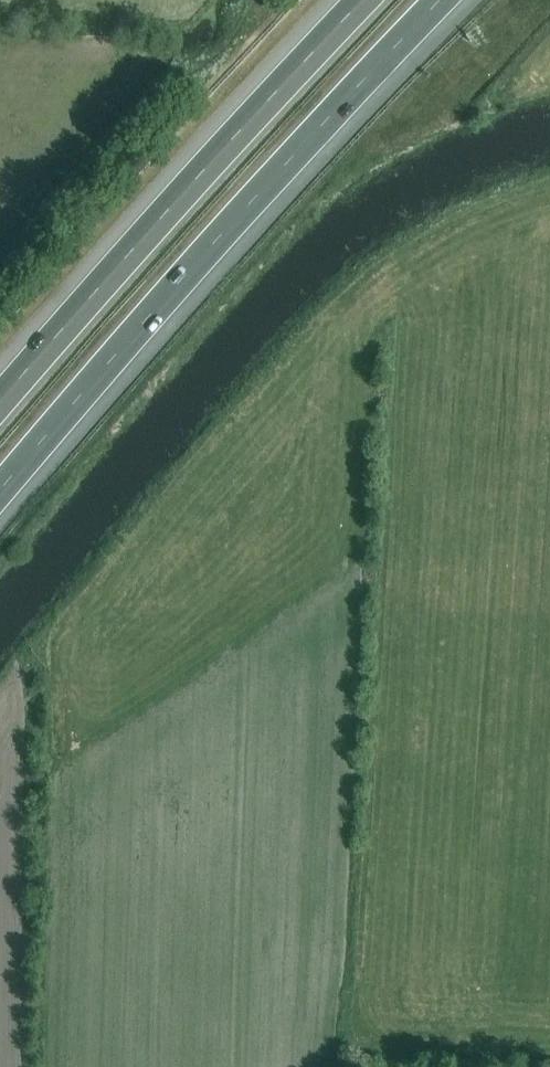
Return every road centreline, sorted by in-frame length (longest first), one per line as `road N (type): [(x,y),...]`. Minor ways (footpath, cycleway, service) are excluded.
road 1 (motorway): [(0,493),(210,246),(441,0)]
road 2 (motorway): [(363,0),(0,402)]

